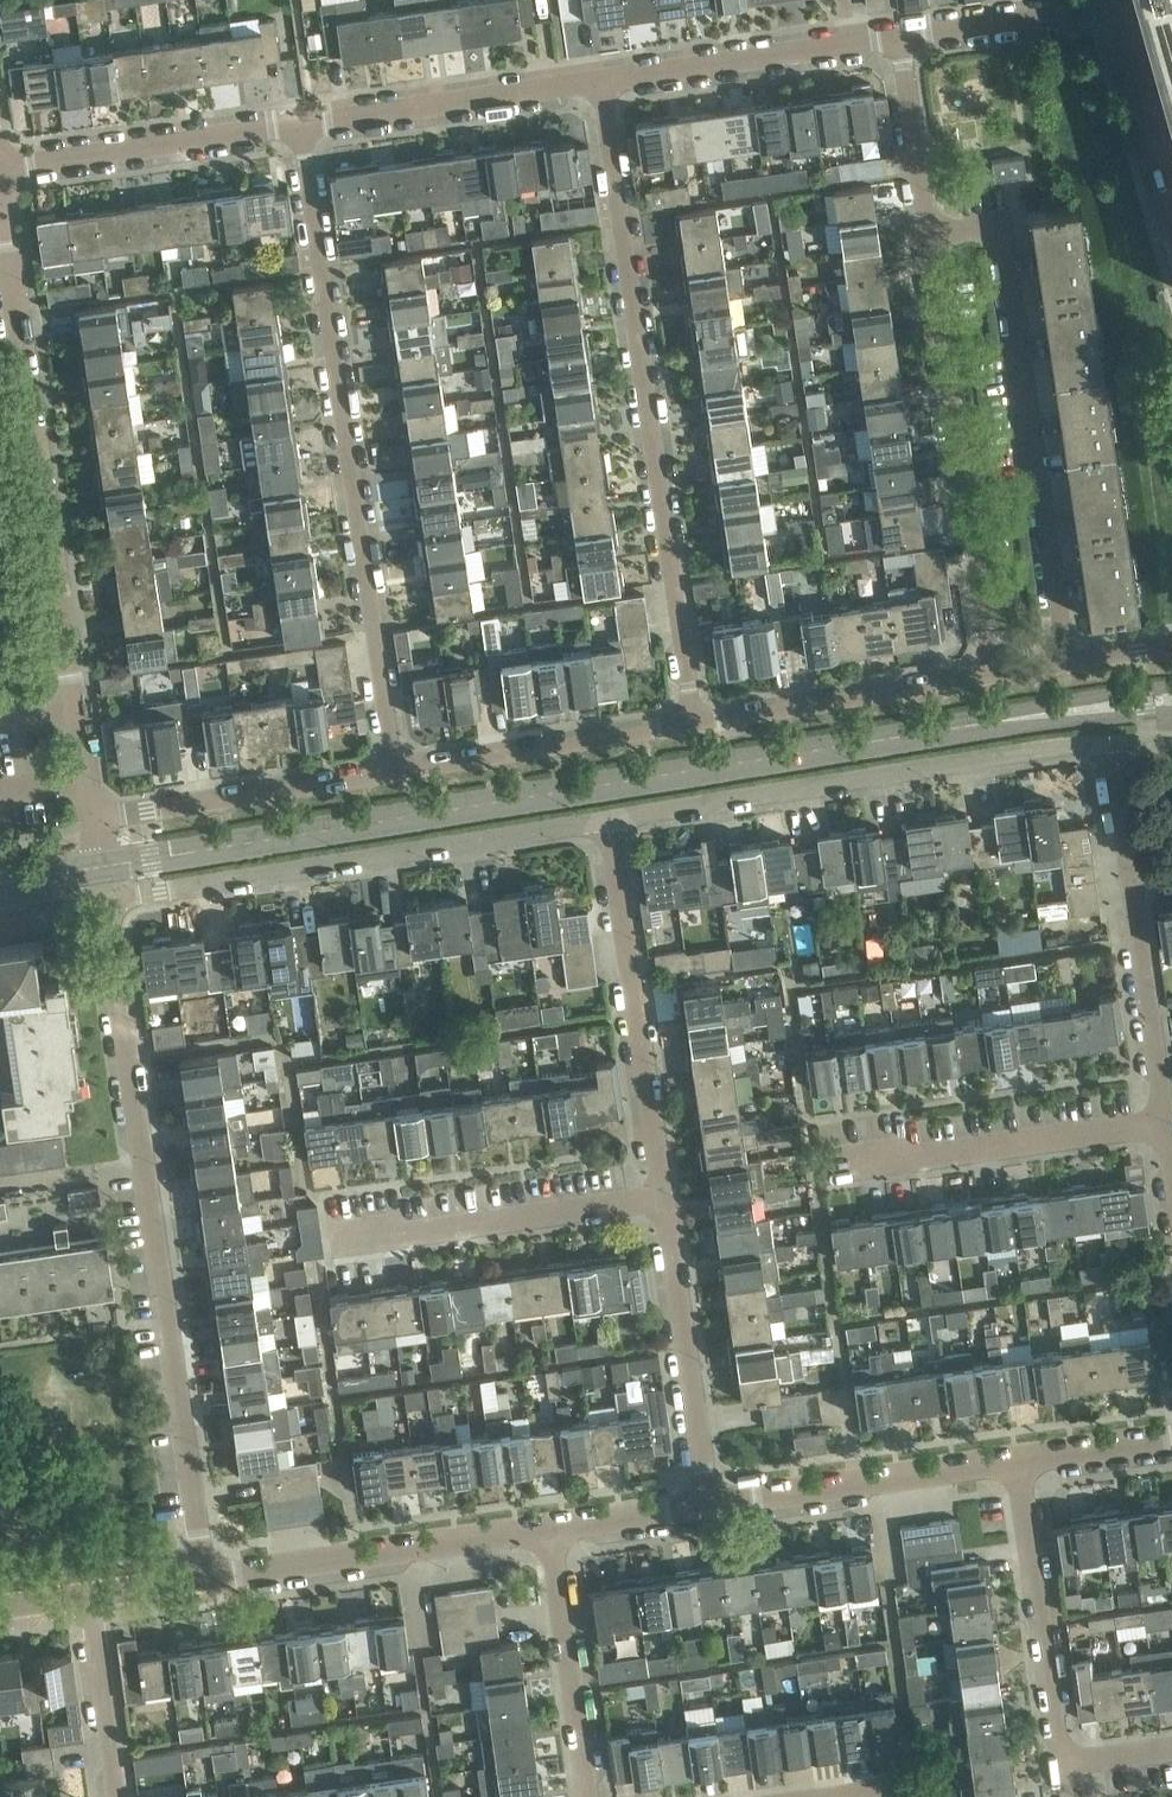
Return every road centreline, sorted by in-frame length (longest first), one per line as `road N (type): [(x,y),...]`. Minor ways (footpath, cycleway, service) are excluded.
road 1 (residential): [(202,1579),(113,914),(137,897),(610,822)]
road 2 (residential): [(103,867),(986,722),(1171,700)]
road 3 (residential): [(299,125),(395,774)]
road 4 (residential): [(600,83),(693,726)]
road 5 (residential): [(610,822),(1111,742),(1128,874)]
road 6 (residential): [(1066,665),(1002,222),(926,233)]
road 7 (residential): [(993,675),(926,233)]
road 8 (residential): [(64,635),(3,208)]
road 9 (residential): [(664,1199),(610,822)]
road 10 (residential): [(202,1579),(555,1529)]
road 11 (residential): [(817,1171),(1165,1123)]
road 12 (residential): [(664,1199),(326,1240)]
road 13 (residential): [(707,1507),(1019,1462)]
road 14 (residential): [(707,1507),(664,1199)]
road 15 (residential): [(1061,1767),(1019,1462)]
road 16 (residential): [(993,675),(693,726)]
road 17 (residential): [(299,125),(600,83)]
road 18 (residential): [(600,83),(900,37)]
road 19 (residential): [(0,170),(299,125)]
road 20 (residential): [(693,726),(395,774)]
road 21 (residential): [(395,774),(97,822)]
road 22 (residential): [(592,1796),(555,1529)]
road 23 (residential): [(1128,874),(1165,1123)]
road 24 (residential): [(900,37),(1120,4)]
road 25 (residential): [(117,1796),(84,1597)]
road 26 (residential): [(926,233),(900,37)]
road 27 (residential): [(1171,189),(1120,4)]
road 28 (residential): [(97,822),(64,635)]
road 29 (residential): [(555,1529),(707,1507)]
road 30 (residential): [(1019,1462),(1171,1440)]
road 31 (residential): [(84,1597),(202,1579)]

